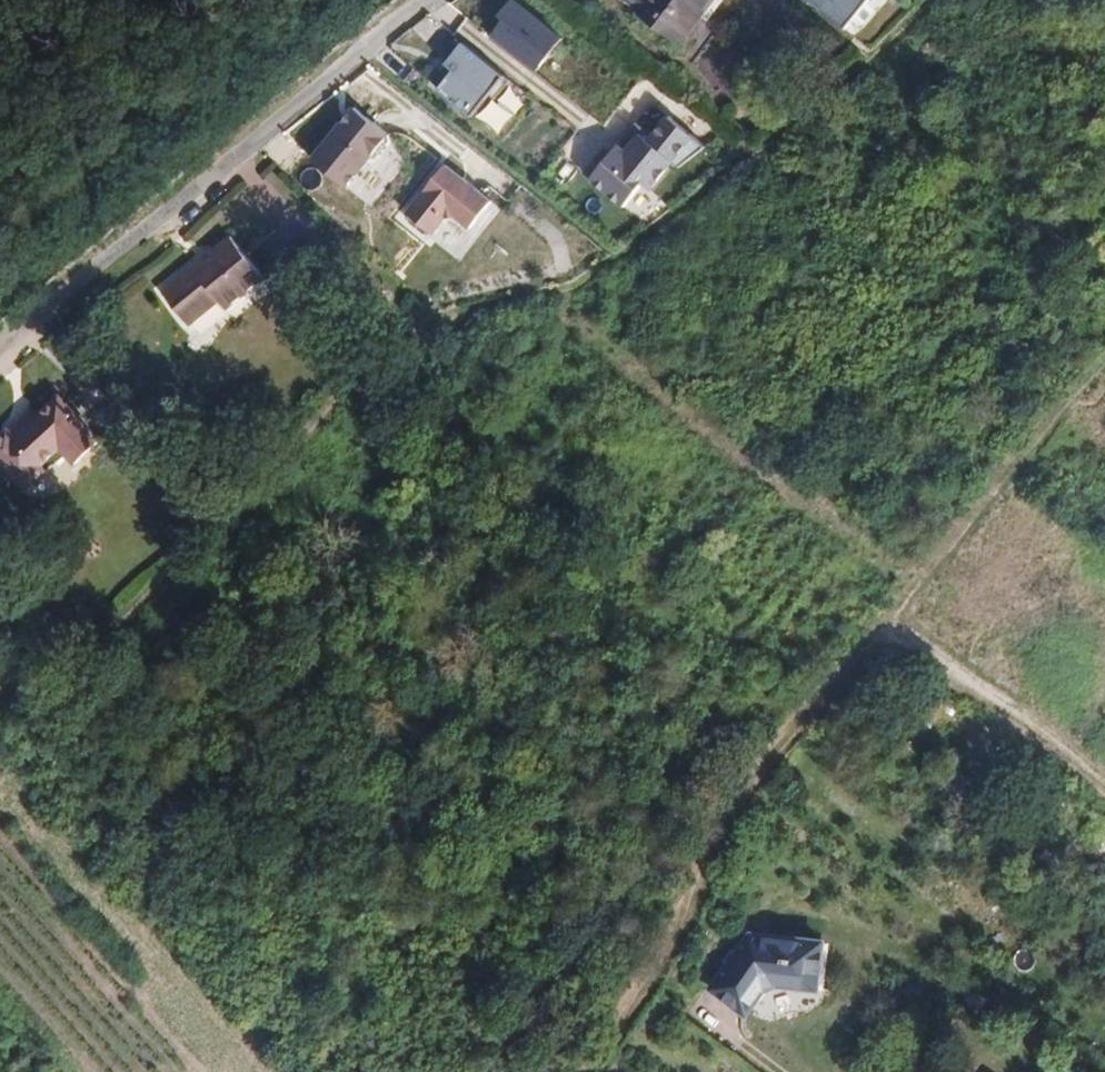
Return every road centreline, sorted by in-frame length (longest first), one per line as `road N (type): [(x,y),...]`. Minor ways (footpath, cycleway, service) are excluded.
road 1 (residential): [(0,344),(434,0)]
road 2 (track): [(886,630),(1104,376)]
road 3 (track): [(1104,799),(886,630)]

